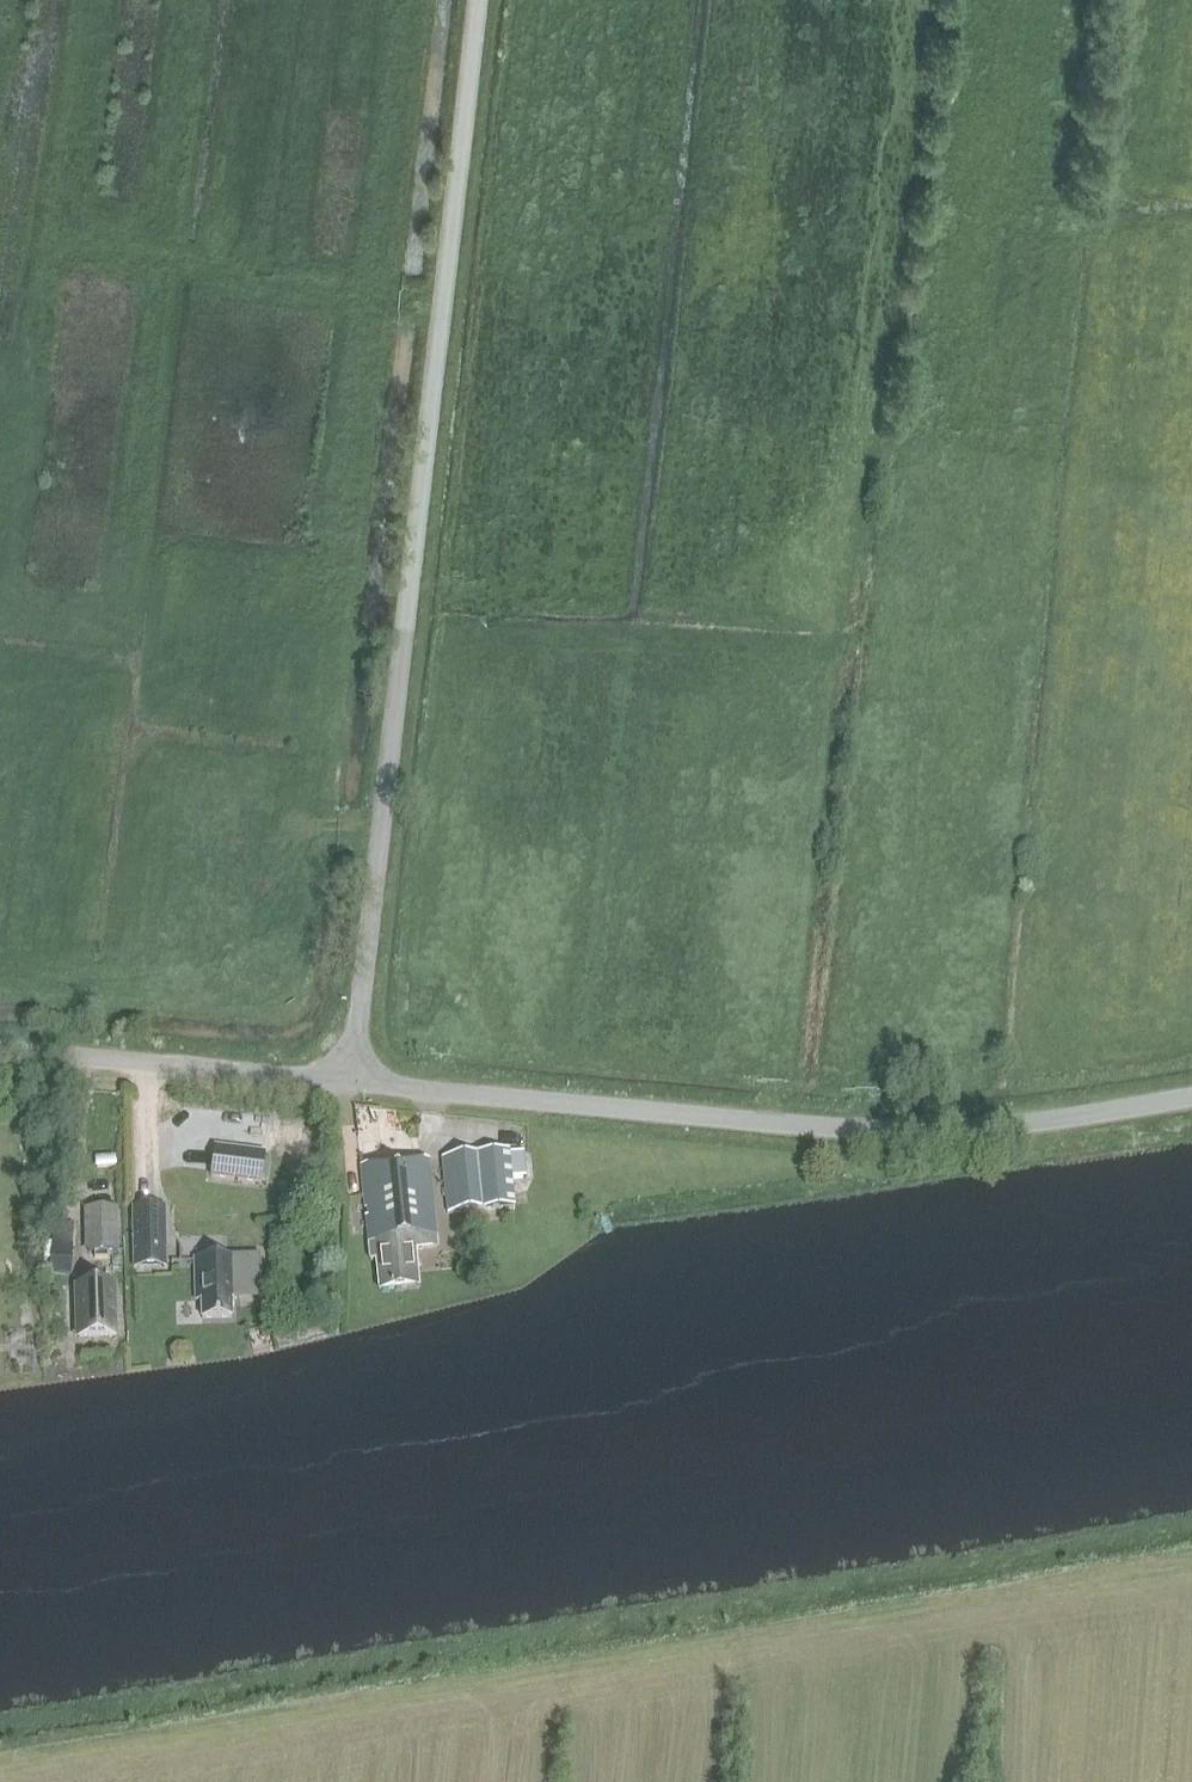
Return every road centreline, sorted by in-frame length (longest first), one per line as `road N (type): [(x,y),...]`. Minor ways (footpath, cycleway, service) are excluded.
road 1 (unclassified): [(351,1081),(476,0)]
road 2 (unclassified): [(351,1081),(930,1129),(1191,1100)]
road 3 (unclassified): [(0,1050),(351,1081)]

